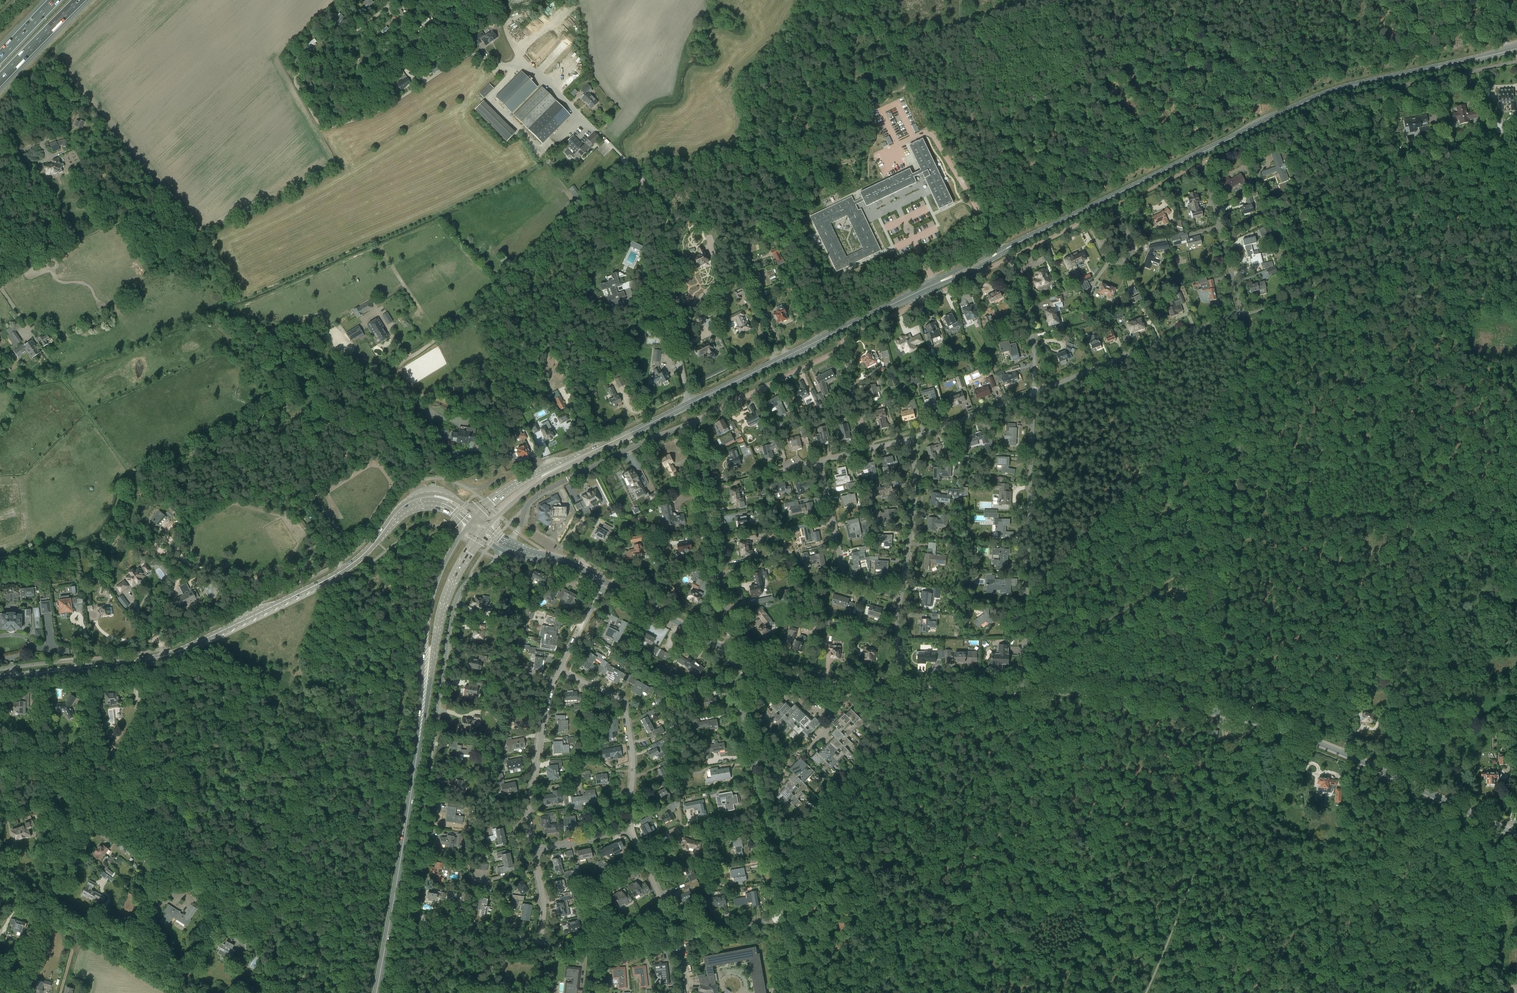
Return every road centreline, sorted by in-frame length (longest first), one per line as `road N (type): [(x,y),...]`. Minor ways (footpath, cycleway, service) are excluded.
road 1 (primary): [(691,403),(1308,101),(1516,49)]
road 2 (tertiary): [(1516,836),(1259,723),(1135,698),(1023,690)]
road 3 (residential): [(1034,392),(1240,312),(1203,162),(1114,206)]
road 4 (residential): [(406,914),(456,603),(505,551)]
road 5 (primary): [(376,992),(426,684)]
road 6 (track): [(629,165),(507,290),(394,366)]
road 7 (residential): [(1023,690),(1034,392)]
road 8 (unclassified): [(44,908),(139,750),(157,658)]
road 9 (track): [(394,0),(296,81),(327,126),(403,96)]
road 10 (secondary): [(157,658),(328,579),(376,541)]
road 11 (track): [(1009,247),(984,200),(961,22)]
road 12 (residential): [(725,649),(730,633),(692,422)]
road 13 (residential): [(510,544),(536,496),(692,422)]
road 14 (track): [(136,350),(61,377),(134,478)]
road 15 (residential): [(630,829),(633,757),(624,704),(559,670)]
road 16 (residential): [(1011,257),(848,337),(838,350)]
road 17 (unclassified): [(673,298),(660,203),(597,131)]
road 18 (residential): [(900,598),(846,579),(820,461)]
road 19 (primary): [(469,524),(432,597),(426,684)]
road 20 (track): [(324,57),(338,74),(371,73),(457,0)]
road 21 (unclassified): [(187,992),(44,908)]
road 22 (residential): [(692,422),(838,350)]
road 23 (primary): [(426,684),(443,604),(480,534)]
road 24 (residential): [(900,598),(916,488),(909,439)]
road 25 (secondary): [(0,678),(157,658)]
road 26 (residential): [(781,917),(753,763)]
road 27 (primary): [(606,444),(522,480),(477,515)]
road 28 (primary): [(488,526),(535,484),(606,444)]
road 29 (tertiary): [(725,649),(605,581)]
road 30 (residential): [(1034,392),(1034,350),(1011,257)]
road 31 (residential): [(539,941),(406,914)]
road 32 (residential): [(909,439),(1034,392)]
road 33 (residential): [(669,939),(539,941)]
road 34 (track): [(304,395),(263,367),(210,308)]
road 35 (secondary): [(477,515),(448,496),(422,495),(398,508),(376,541)]
road 36 (tertiary): [(1023,690),(901,689)]

